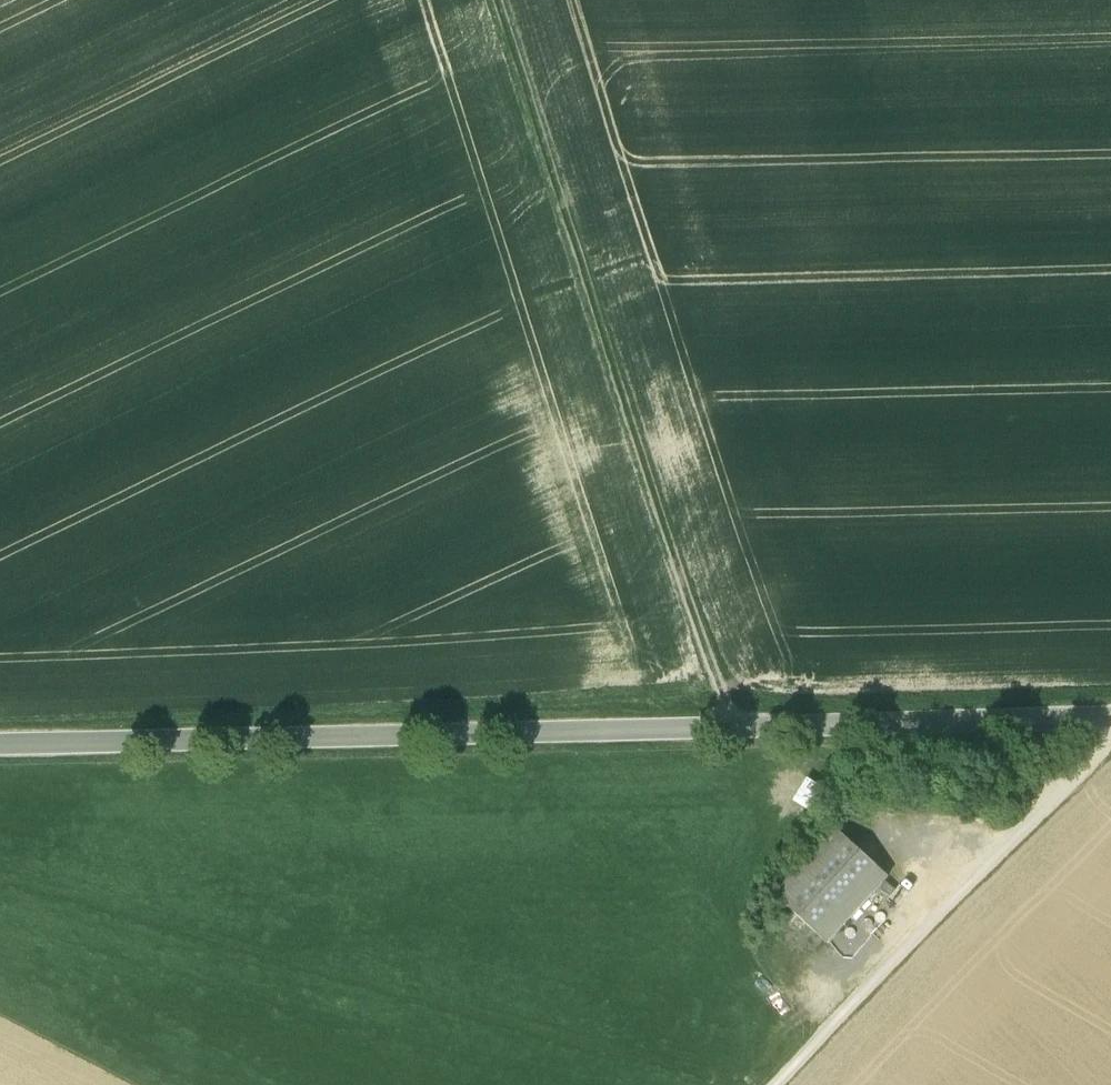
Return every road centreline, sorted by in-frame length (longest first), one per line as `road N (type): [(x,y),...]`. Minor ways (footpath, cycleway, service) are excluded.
road 1 (tertiary): [(0,744),(1110,714)]
road 2 (track): [(734,726),(499,0)]
road 3 (track): [(1110,736),(777,1084)]

